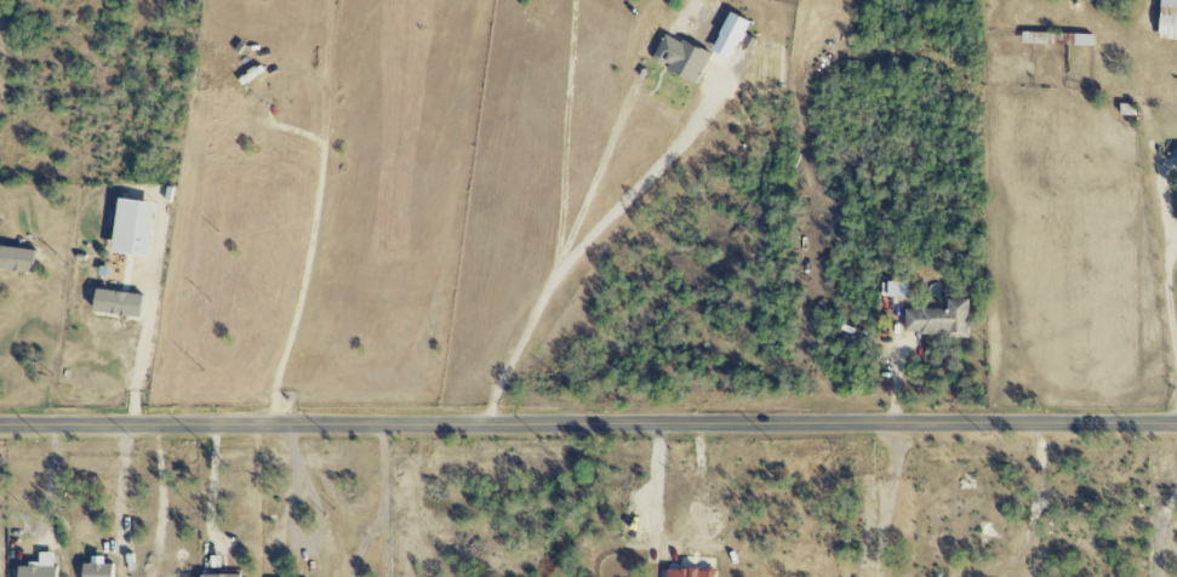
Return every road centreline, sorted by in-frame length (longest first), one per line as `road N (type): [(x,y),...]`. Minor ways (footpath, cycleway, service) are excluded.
road 1 (residential): [(0,429),(1176,427)]

